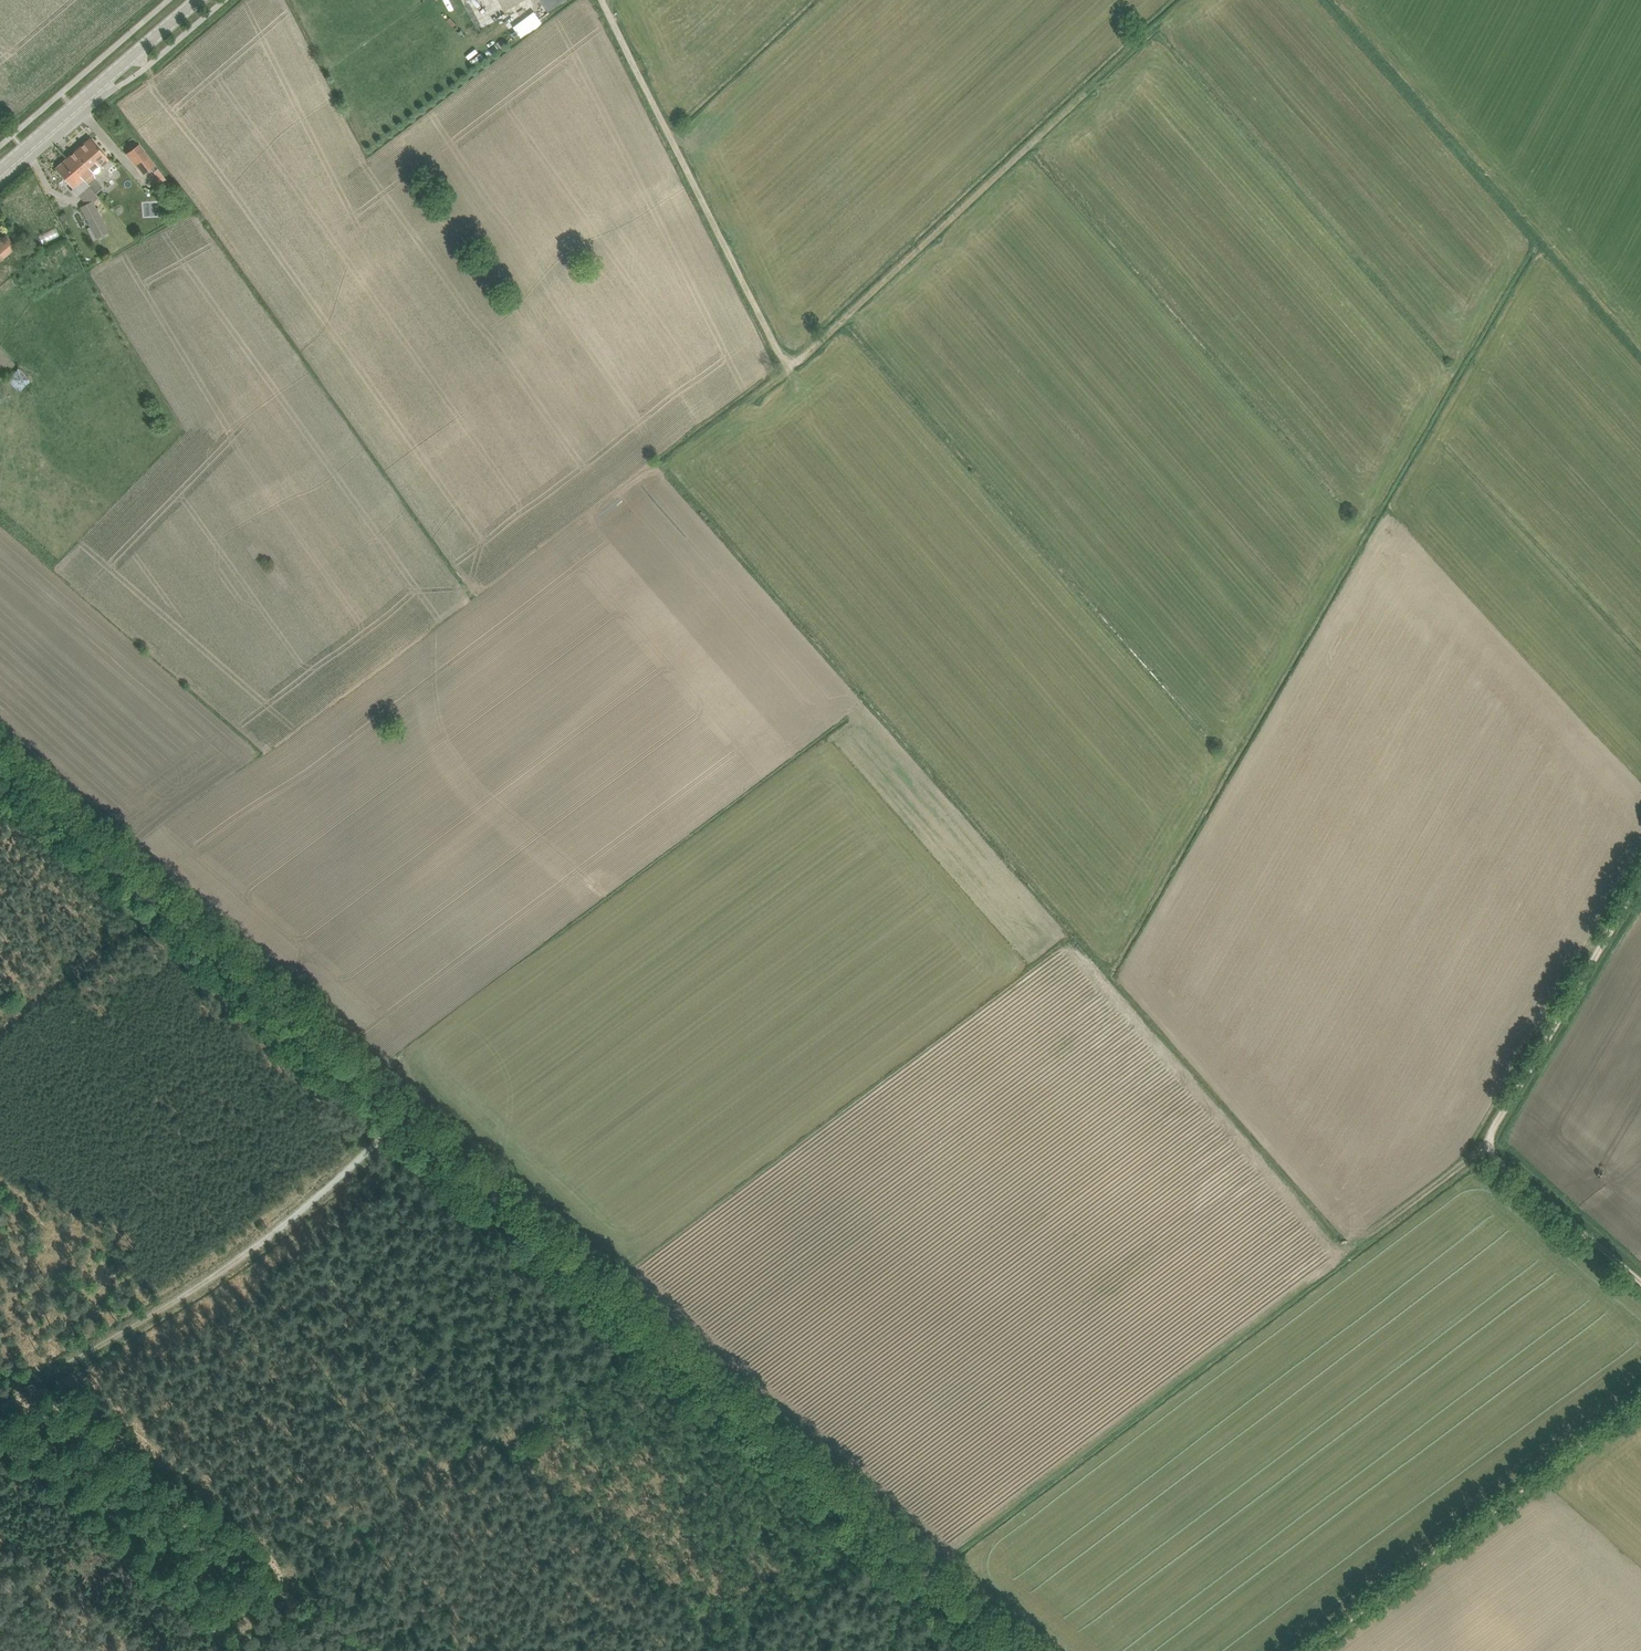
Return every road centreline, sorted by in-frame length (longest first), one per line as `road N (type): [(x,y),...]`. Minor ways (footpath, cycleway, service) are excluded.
road 1 (unclassified): [(1011,1650),(0,764)]
road 2 (track): [(1640,1283),(1497,1161),(1490,1142),(1640,877)]
road 3 (track): [(0,1390),(245,1250),(400,1114)]
road 4 (track): [(1640,1401),(1308,1650)]
road 5 (secondary): [(0,171),(197,0)]

